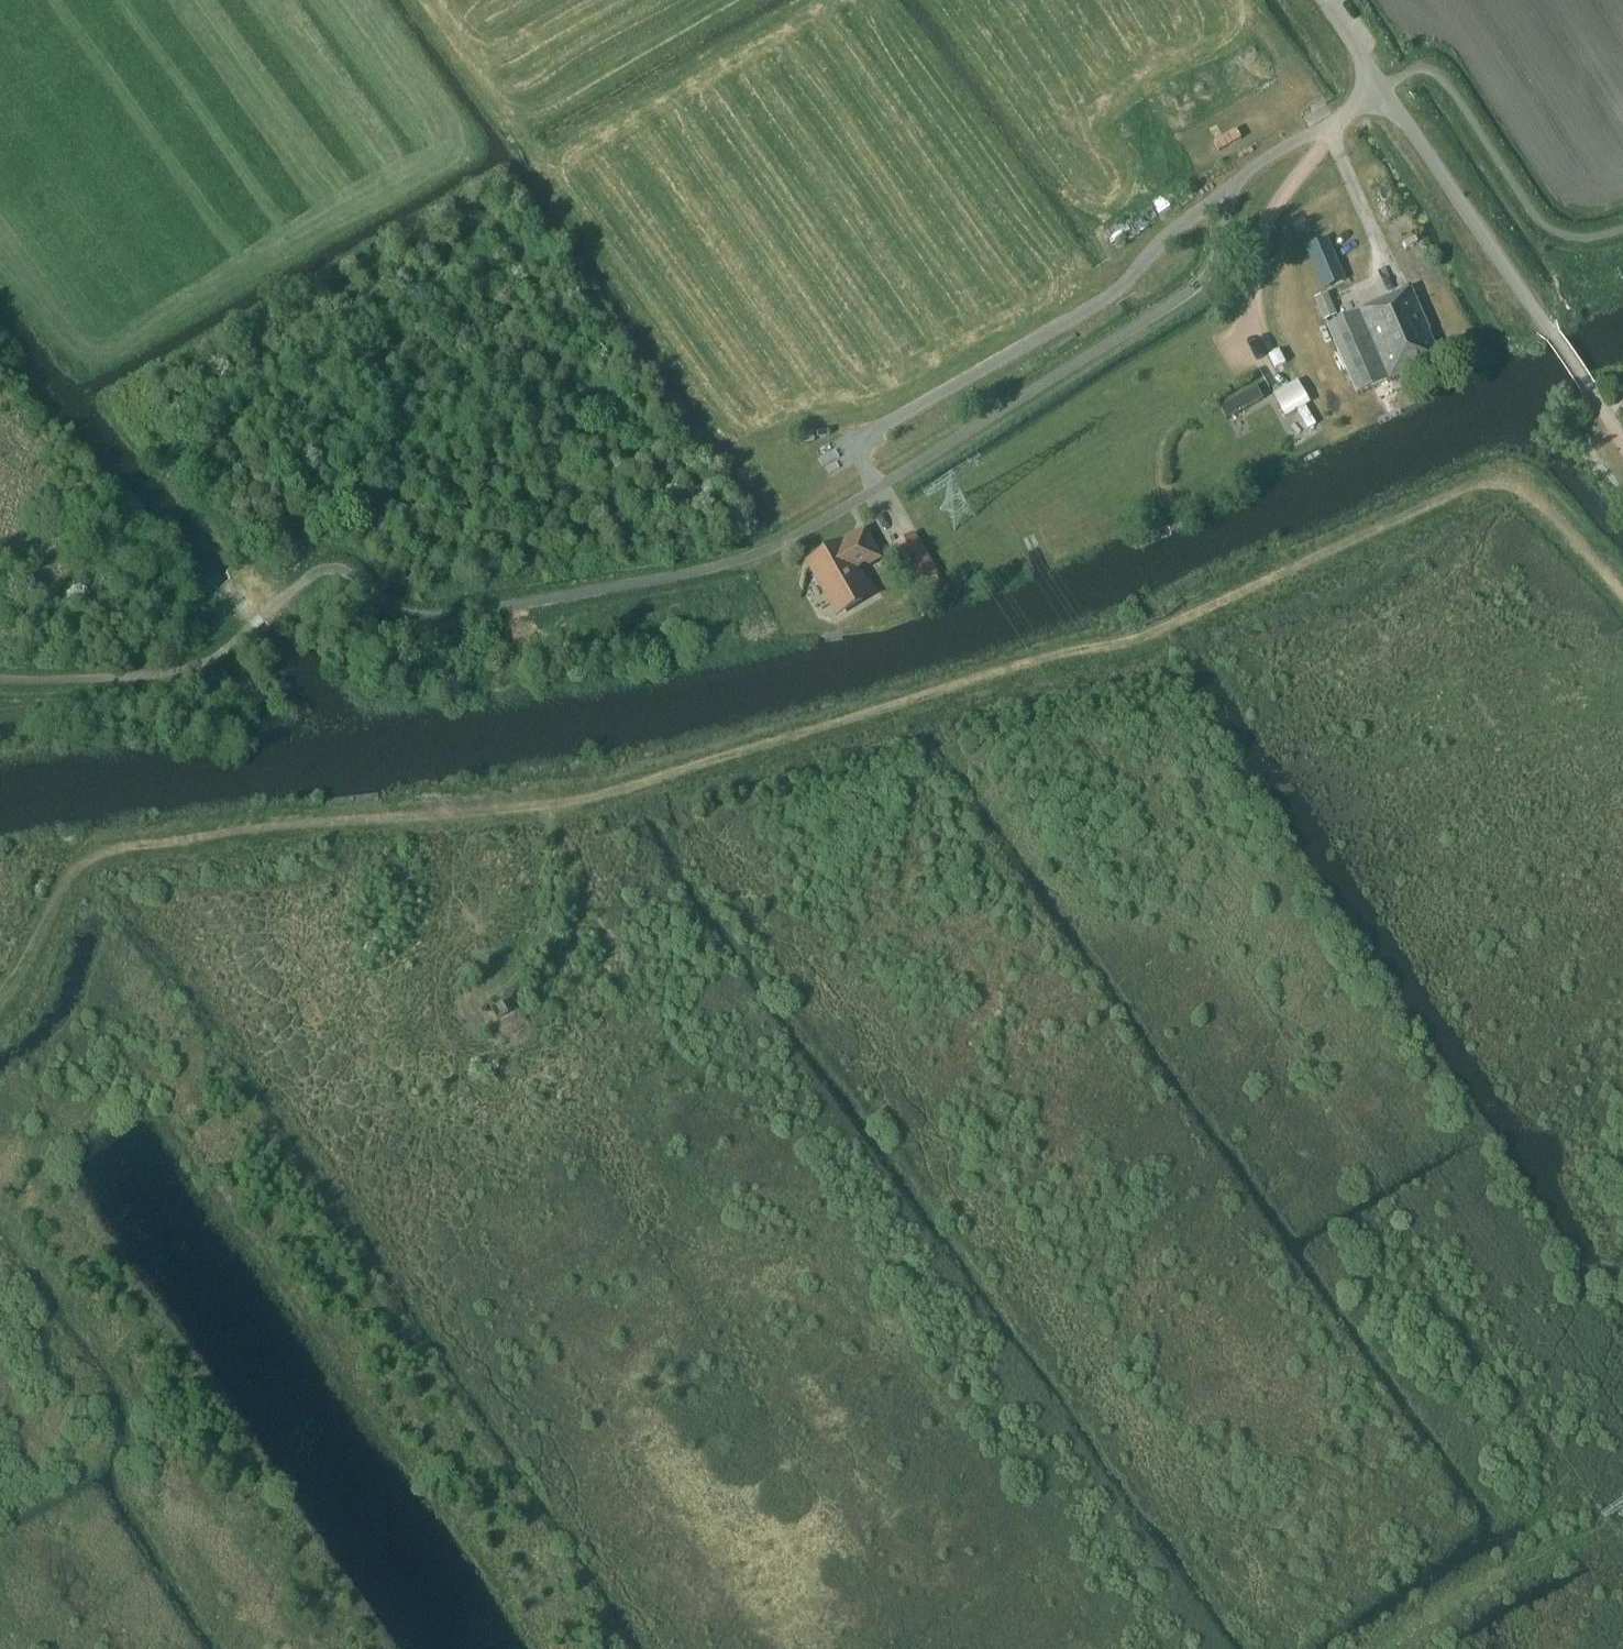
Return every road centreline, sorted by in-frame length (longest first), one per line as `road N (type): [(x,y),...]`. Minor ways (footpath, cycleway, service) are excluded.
road 1 (unclassified): [(1589,389),(1323,0)]

